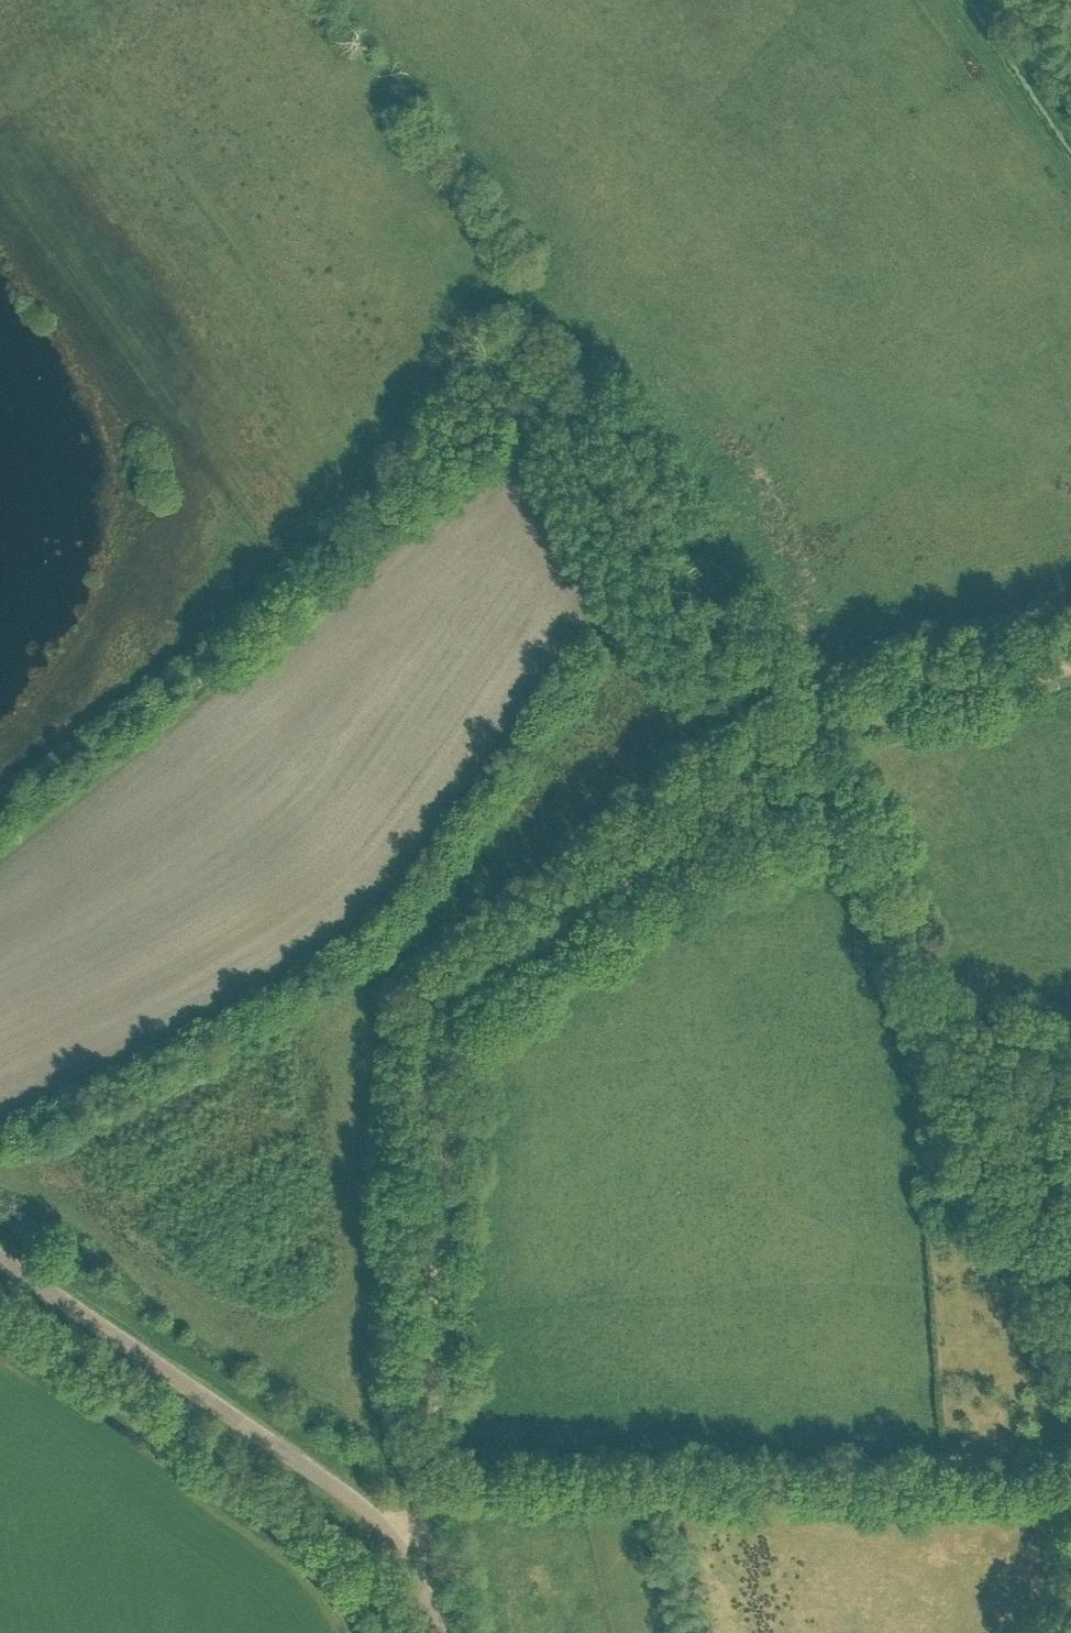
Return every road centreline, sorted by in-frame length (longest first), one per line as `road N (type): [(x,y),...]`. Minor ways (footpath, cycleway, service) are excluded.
road 1 (track): [(1070,669),(886,715),(795,752),(490,985),(450,1038),(443,1083),(432,1469)]
road 2 (unclassified): [(441,1632),(411,1555),(382,1522),(0,1256)]

